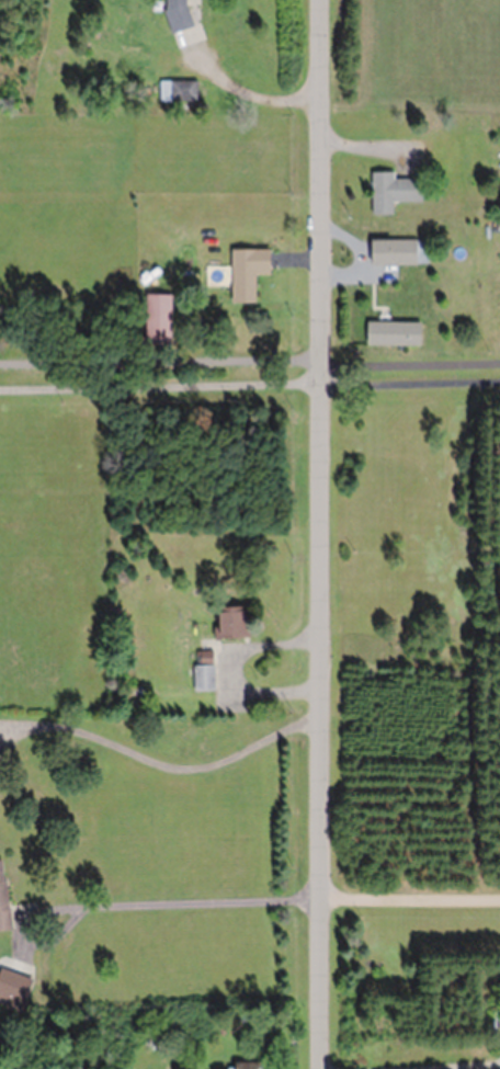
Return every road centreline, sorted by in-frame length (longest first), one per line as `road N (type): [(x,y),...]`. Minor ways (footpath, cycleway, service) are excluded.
road 1 (residential): [(318,1068),(325,0)]
road 2 (residential): [(318,890),(499,895)]

